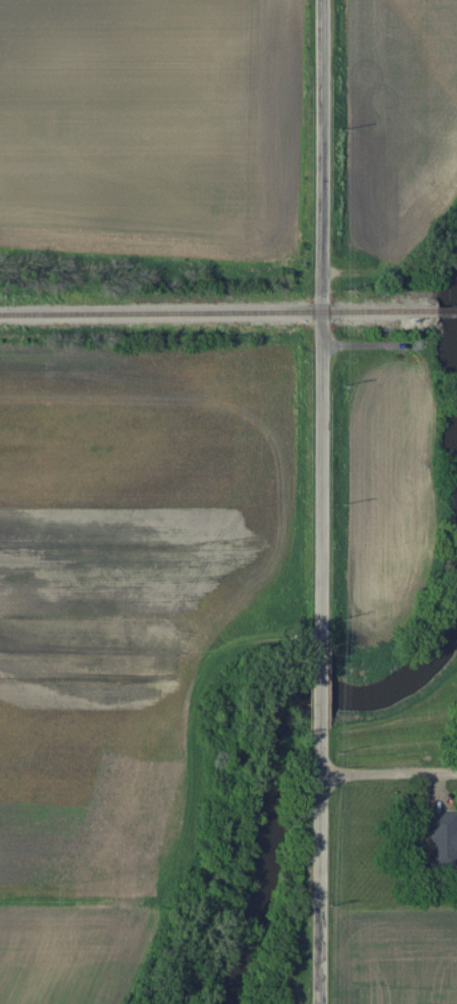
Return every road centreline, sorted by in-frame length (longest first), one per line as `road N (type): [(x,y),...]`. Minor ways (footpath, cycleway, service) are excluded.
road 1 (residential): [(322,645),(322,311)]
road 2 (residential): [(322,311),(323,0)]
road 3 (residential): [(321,1003),(321,775)]

